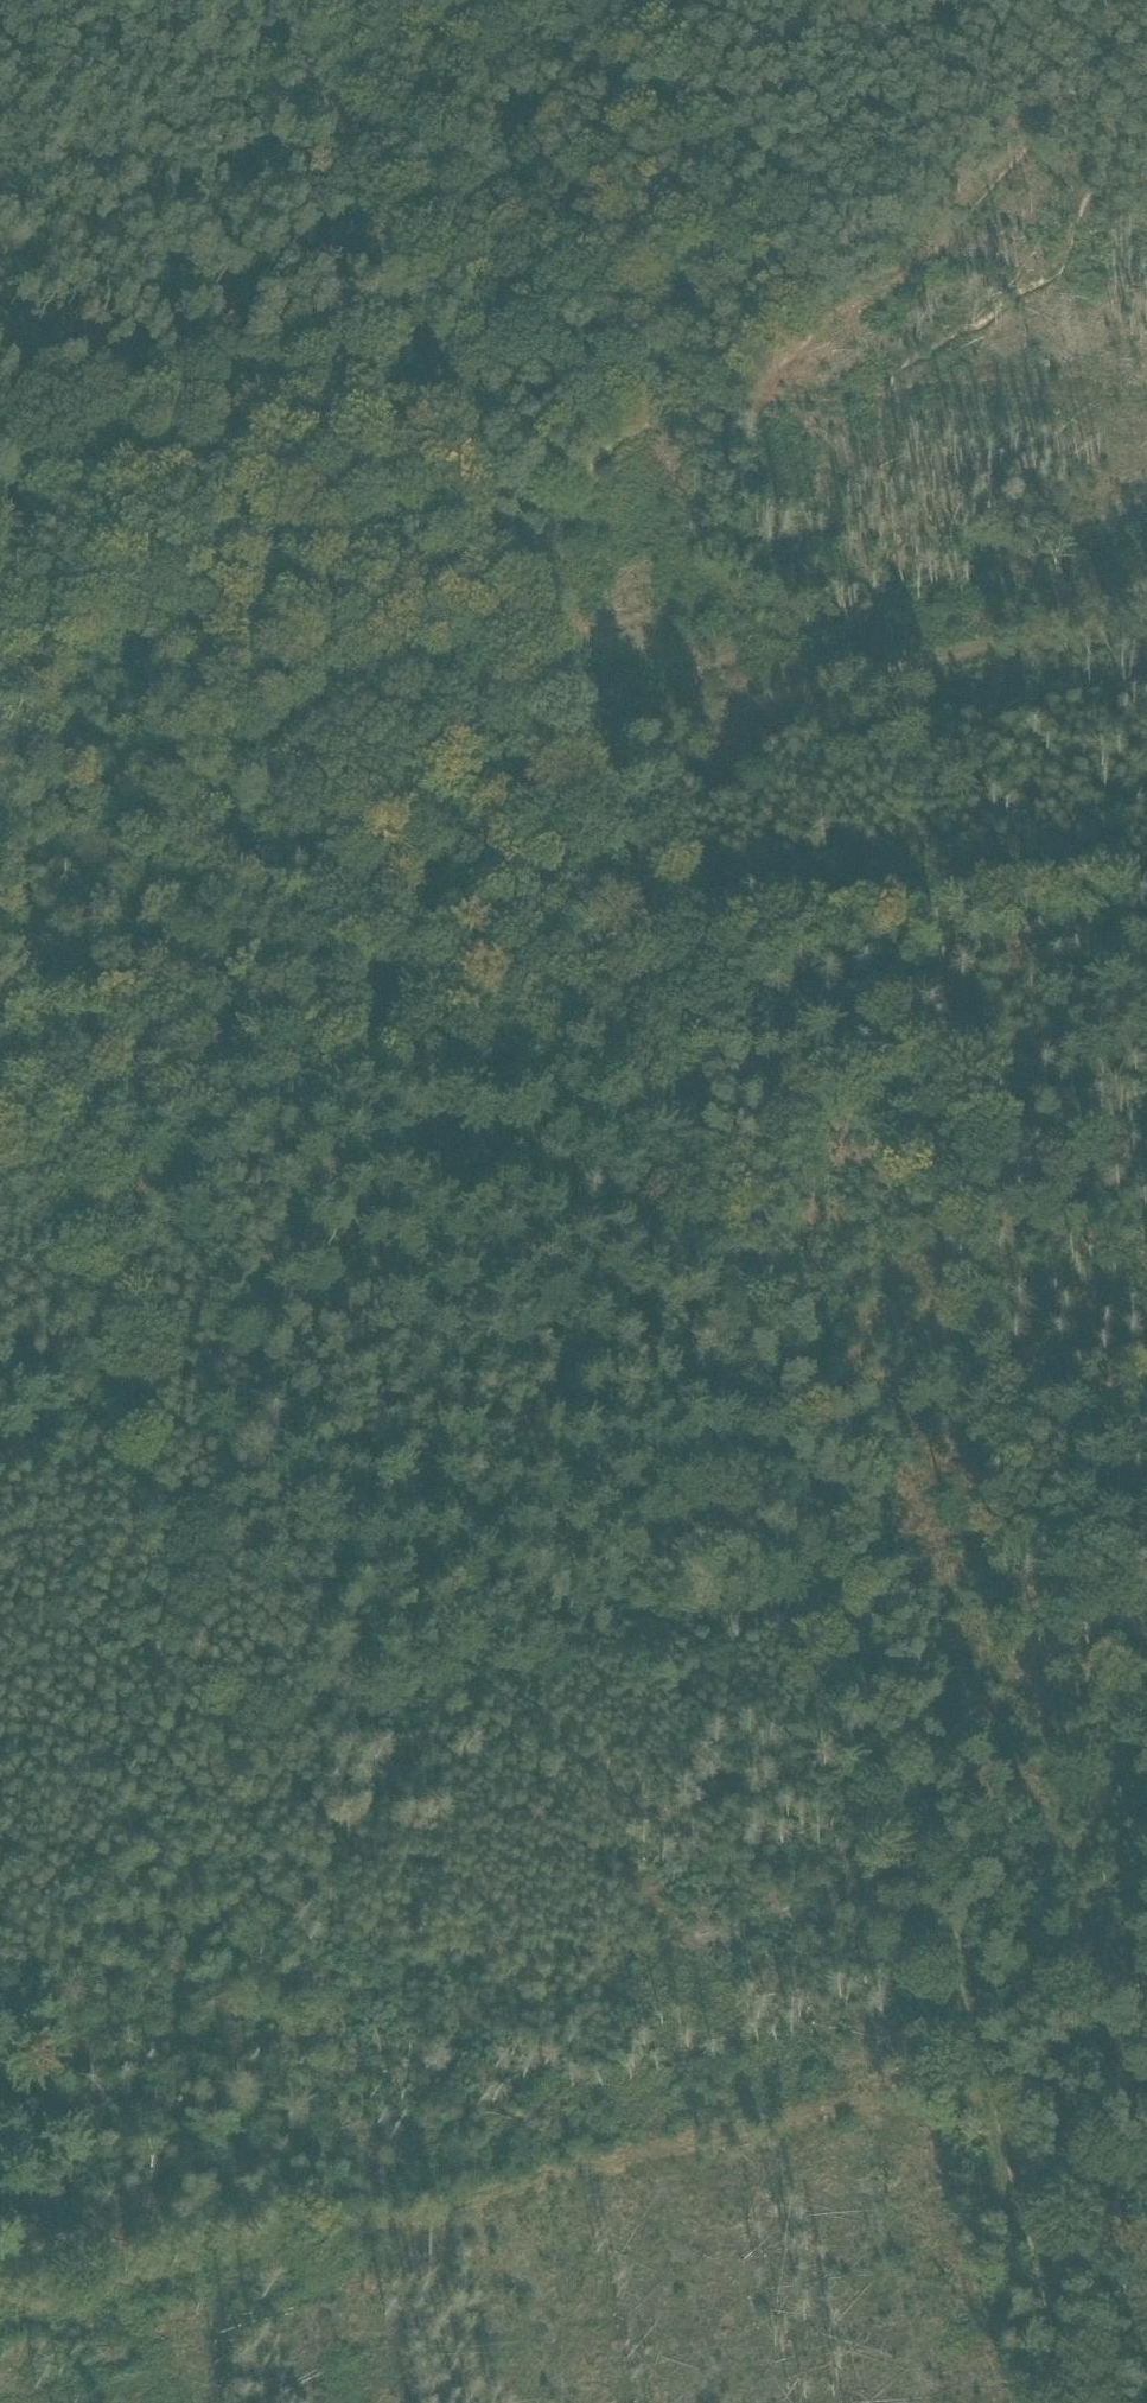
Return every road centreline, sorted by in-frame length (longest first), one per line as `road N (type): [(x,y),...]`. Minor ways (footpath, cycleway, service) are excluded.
road 1 (track): [(645,941),(1077,2402)]
road 2 (track): [(645,941),(590,753),(514,558),(273,0)]
road 3 (track): [(0,1073),(645,941)]

